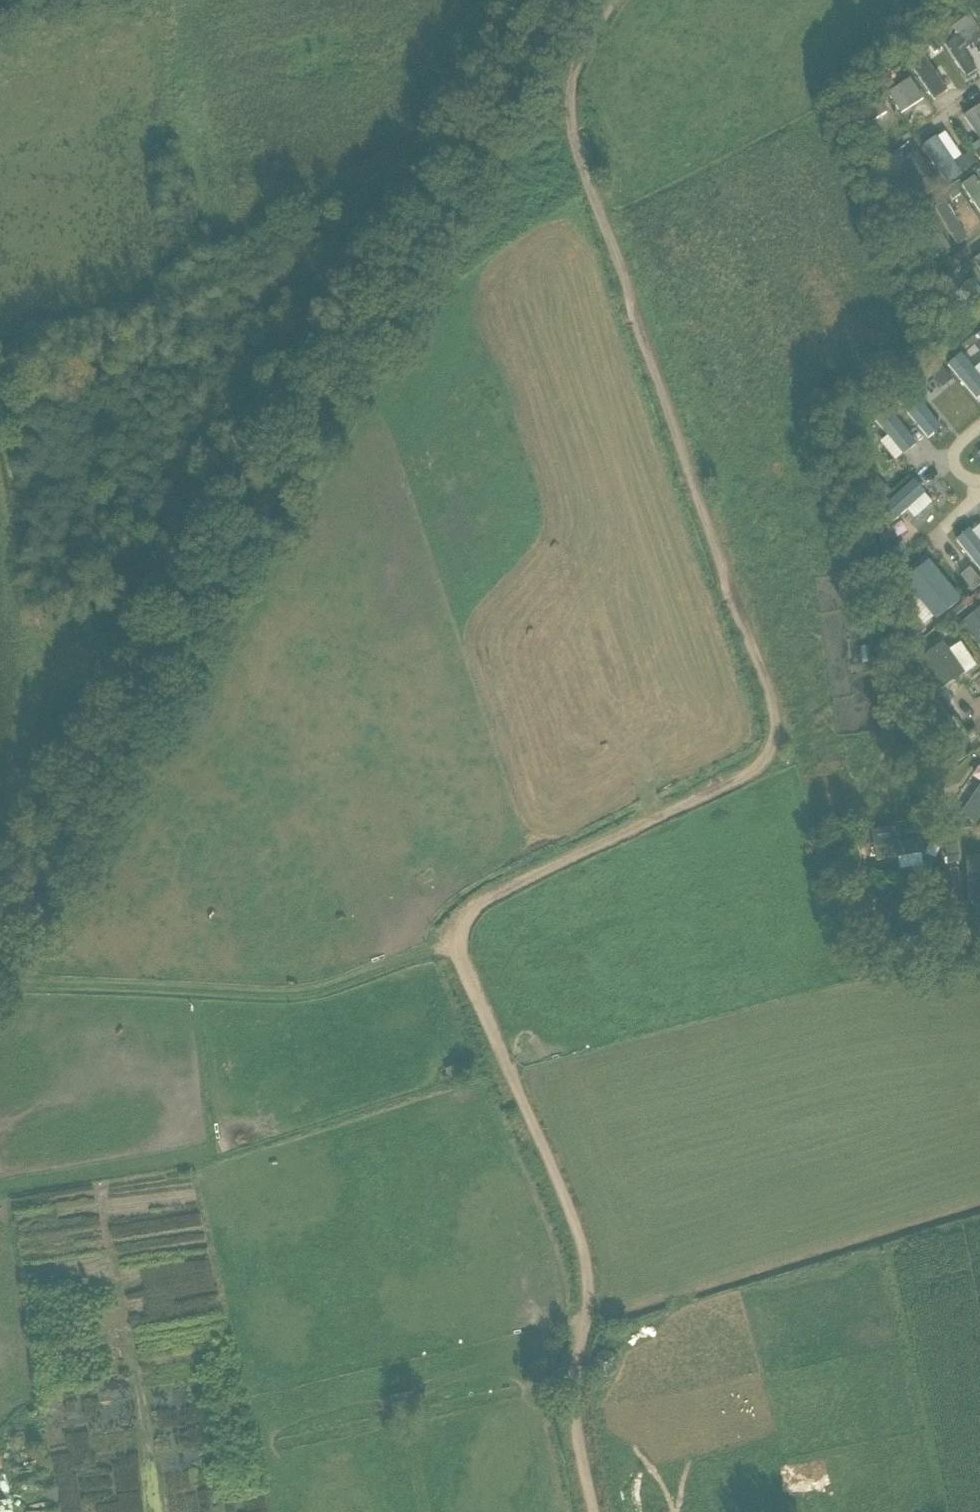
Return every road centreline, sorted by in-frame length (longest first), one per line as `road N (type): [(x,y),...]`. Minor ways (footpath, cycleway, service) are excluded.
road 1 (track): [(593,1511),(572,1401),(592,1293),(586,1249),(458,948),(459,932),(476,905),(503,889),(757,772),(778,738),(566,111),(566,83),(614,0)]
road 2 (track): [(458,948),(306,1001),(0,979)]

